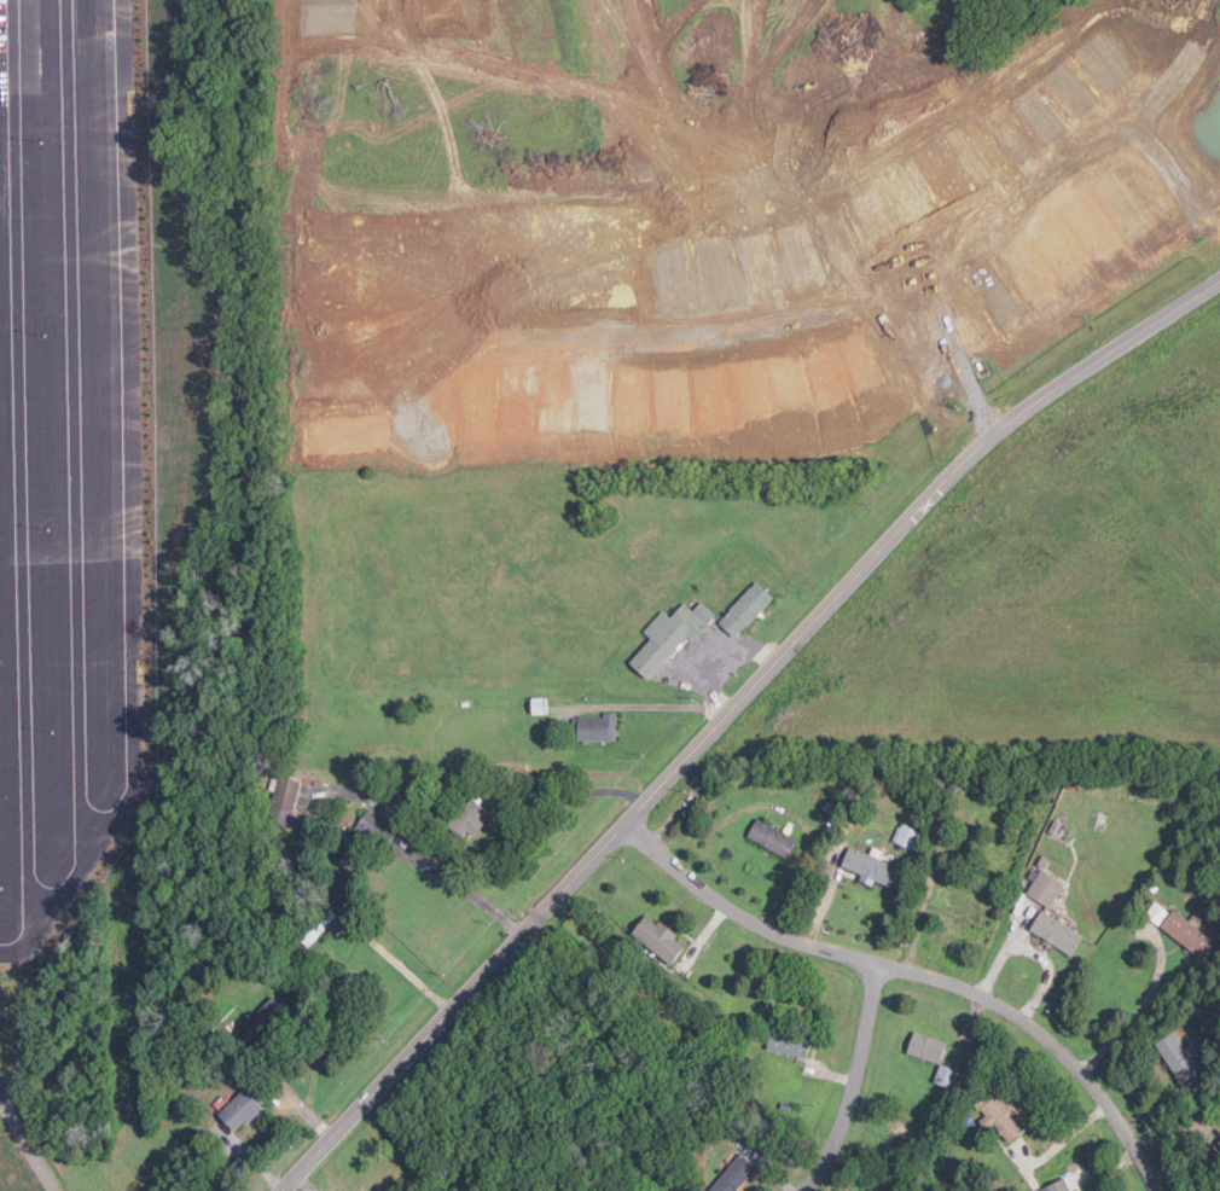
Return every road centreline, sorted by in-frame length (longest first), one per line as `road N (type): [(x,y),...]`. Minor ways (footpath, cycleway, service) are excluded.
road 1 (tertiary): [(1219,281),(1051,391),(968,458),(283,1190)]
road 2 (residential): [(400,341),(692,336),(792,318),(911,272),(1132,120)]
road 3 (residential): [(1154,1190),(1123,1128),(1079,1068),(1005,1006),(751,922),(623,823)]
road 4 (residential): [(390,112),(620,109),(621,338)]
road 5 (residential): [(387,0),(400,391),(413,426)]
road 6 (residential): [(806,1190),(841,1128),(877,963)]
road 7 (residential): [(981,447),(934,382),(887,285)]
road 8 (residential): [(1219,250),(1132,120)]

